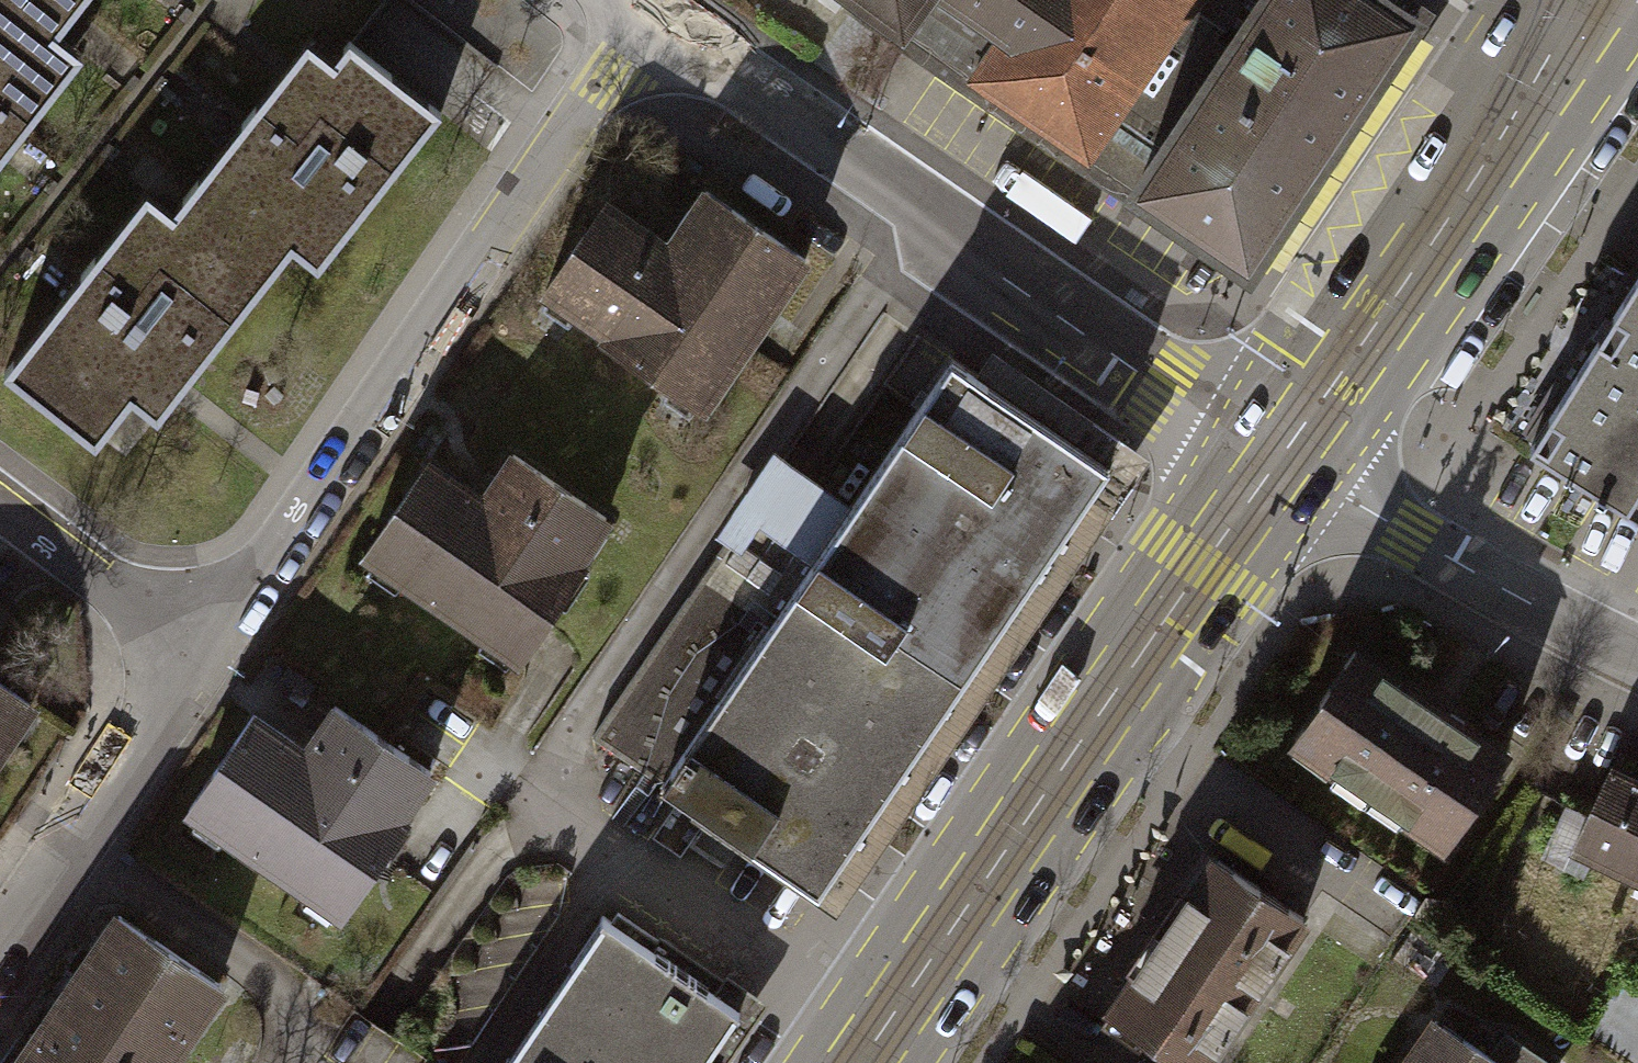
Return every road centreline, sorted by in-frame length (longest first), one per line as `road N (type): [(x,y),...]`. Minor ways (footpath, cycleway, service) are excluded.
road 1 (residential): [(193,655),(639,16)]
road 2 (residential): [(1278,462),(639,16)]
road 3 (primary): [(857,1062),(1278,462)]
road 4 (primary): [(1278,462),(1574,21)]
road 5 (residential): [(1278,462),(1637,657)]
road 6 (residential): [(0,939),(193,655)]
road 7 (residential): [(193,655),(0,509)]

